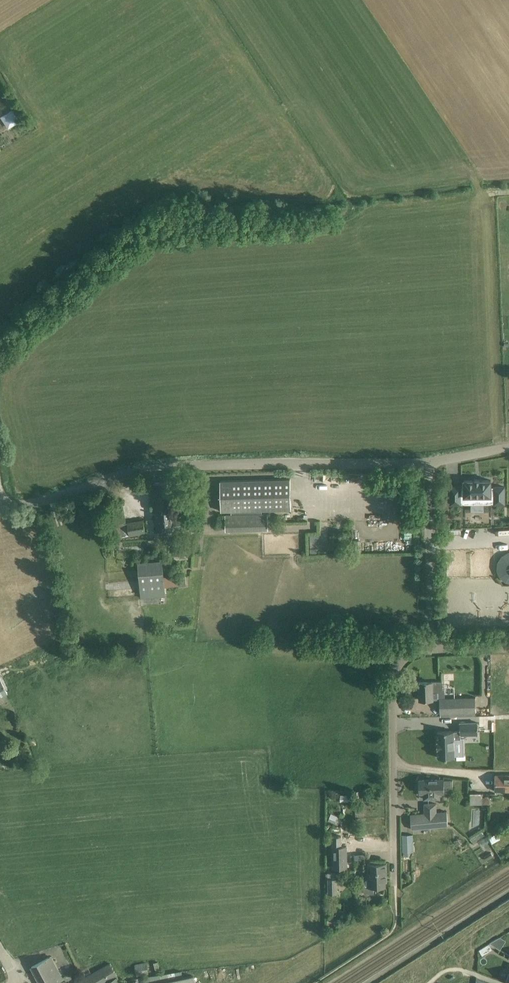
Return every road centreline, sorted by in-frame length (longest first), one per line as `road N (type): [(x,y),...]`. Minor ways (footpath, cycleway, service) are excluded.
road 1 (unclassified): [(2,511),(143,460),(427,466)]
road 2 (residential): [(396,887),(397,686),(406,662),(426,649)]
road 3 (residential): [(426,649),(427,466)]

